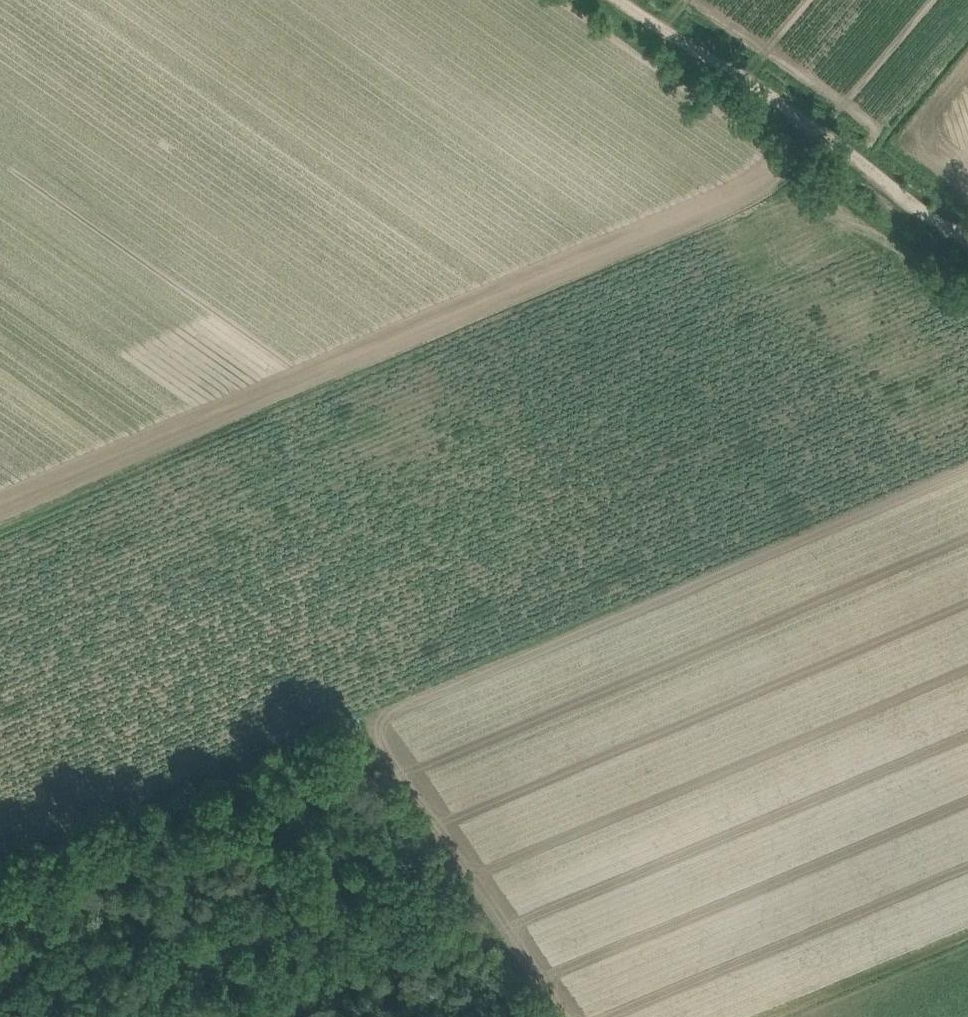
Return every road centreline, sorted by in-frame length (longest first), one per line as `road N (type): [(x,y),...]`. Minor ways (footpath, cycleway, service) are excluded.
road 1 (track): [(967,222),(639,0)]

